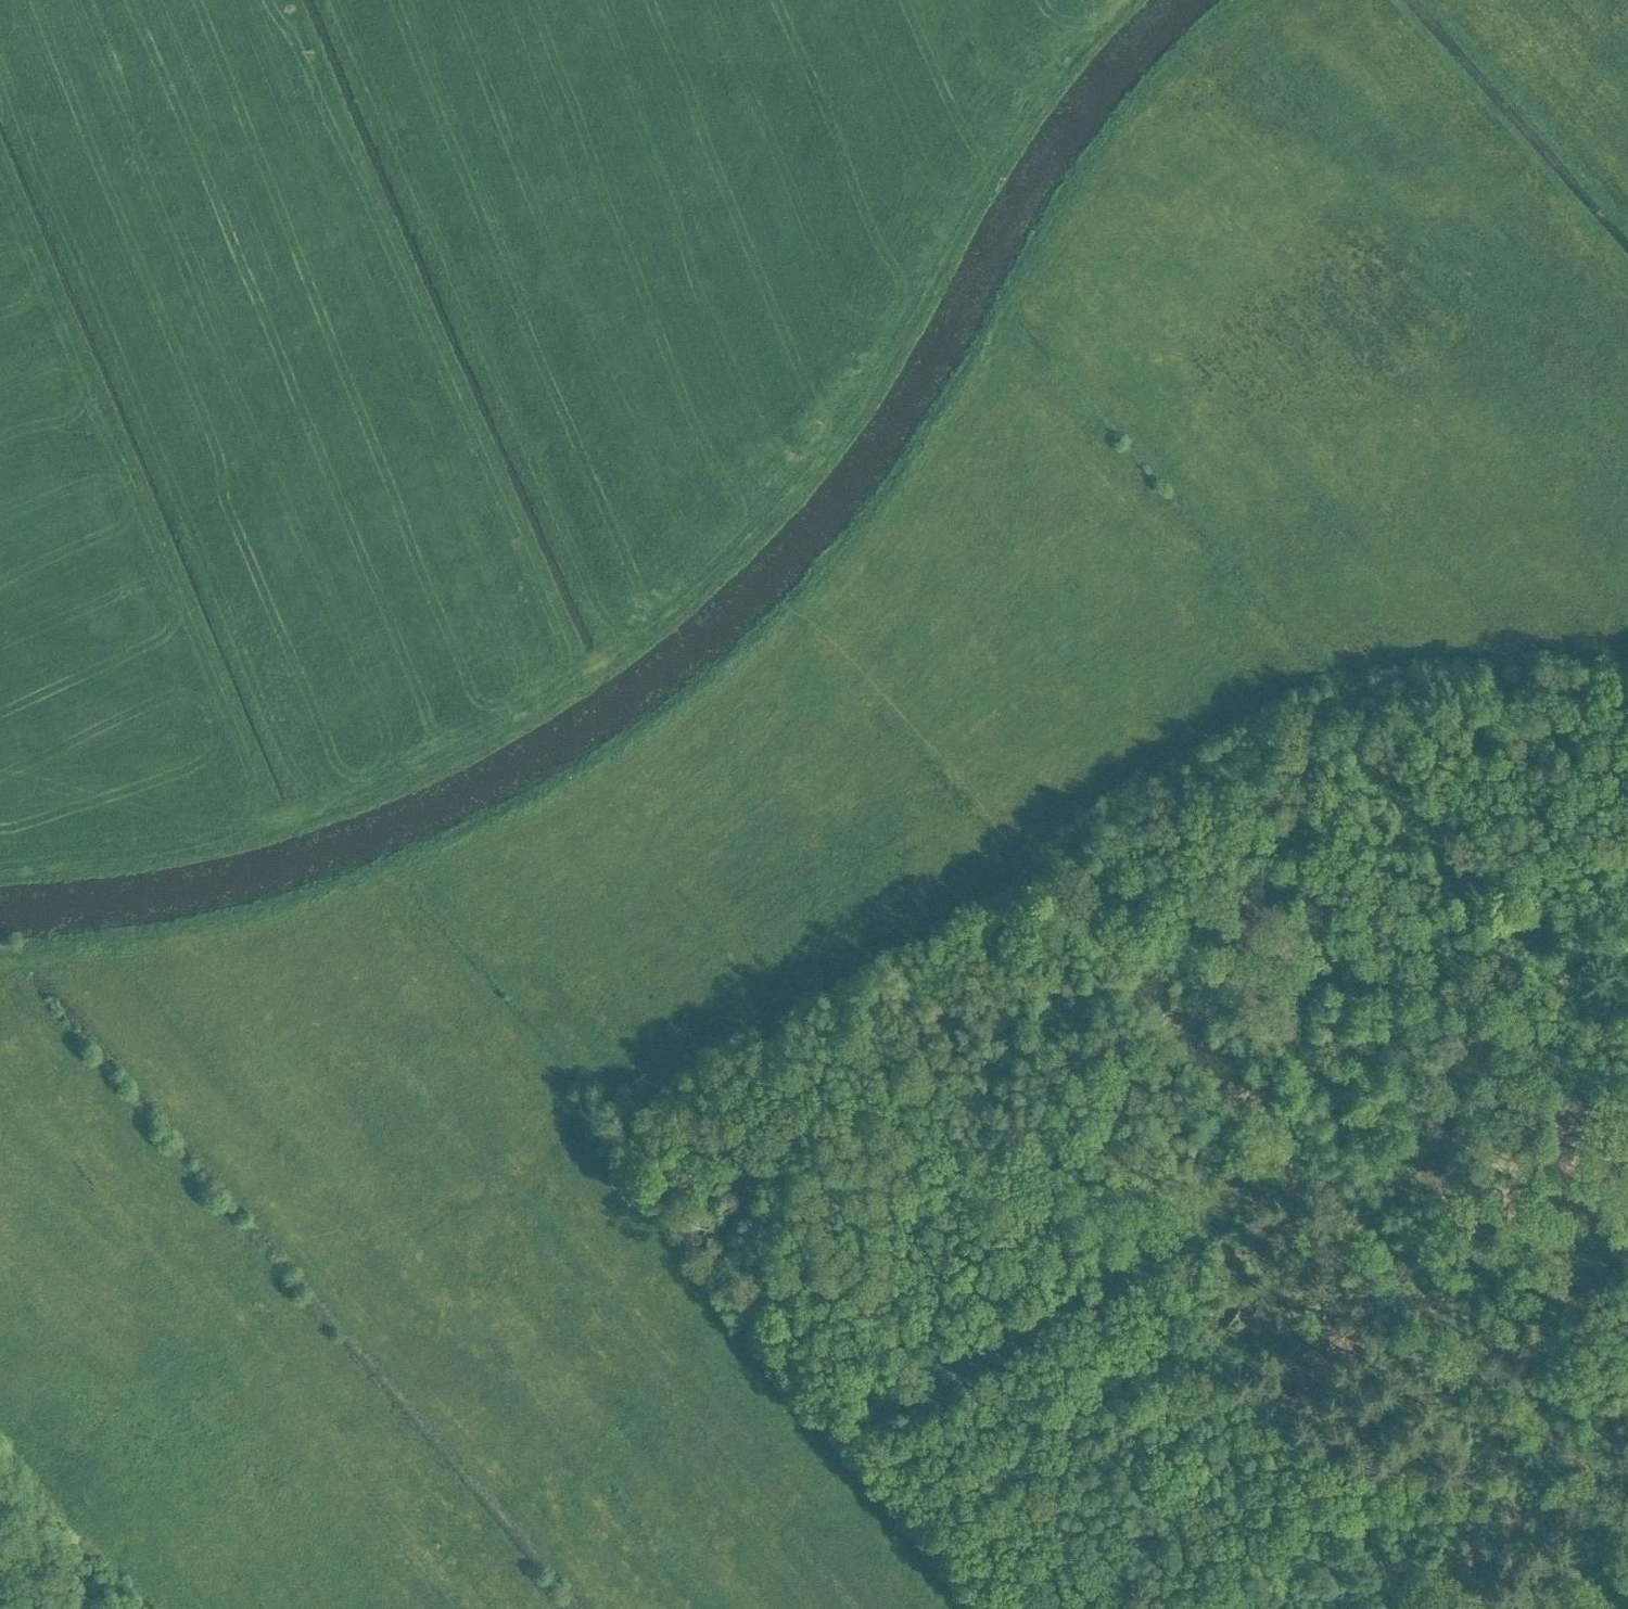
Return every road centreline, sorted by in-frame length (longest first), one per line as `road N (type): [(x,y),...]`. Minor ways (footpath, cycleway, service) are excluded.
road 1 (track): [(1627,1374),(1442,1174),(1263,1003),(1128,923),(1012,873)]

